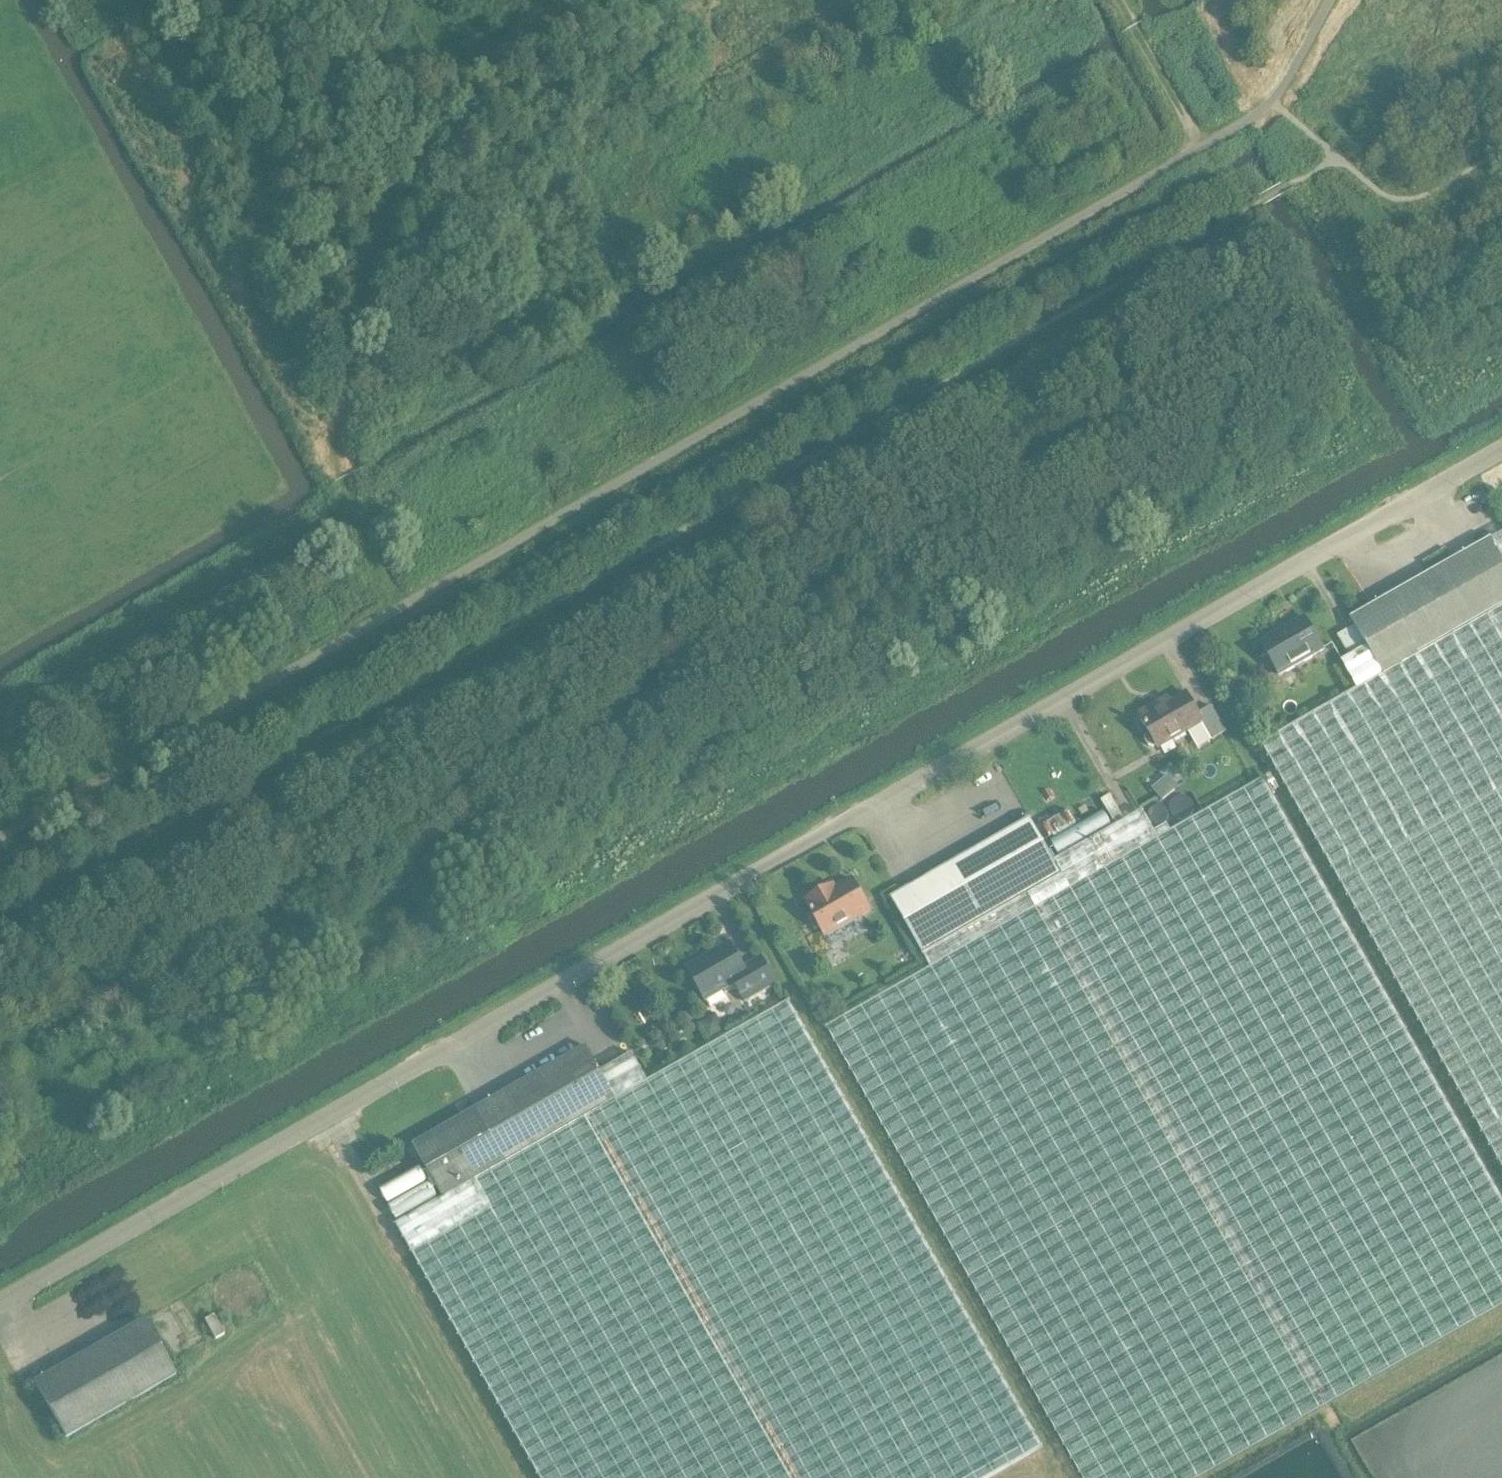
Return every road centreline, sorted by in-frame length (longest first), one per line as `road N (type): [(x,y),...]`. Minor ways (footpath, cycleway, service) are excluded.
road 1 (unclassified): [(0,1305),(1501,450)]

